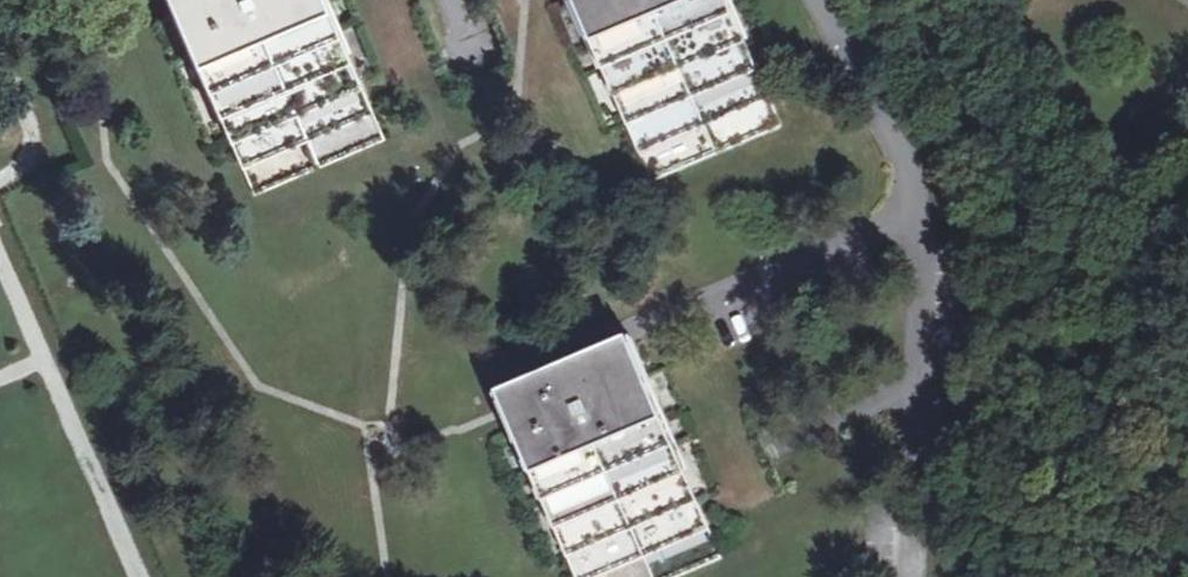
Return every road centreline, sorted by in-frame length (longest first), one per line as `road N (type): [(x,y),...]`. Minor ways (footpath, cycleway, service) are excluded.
road 1 (residential): [(914,576),(922,309),(905,162),(818,0)]

